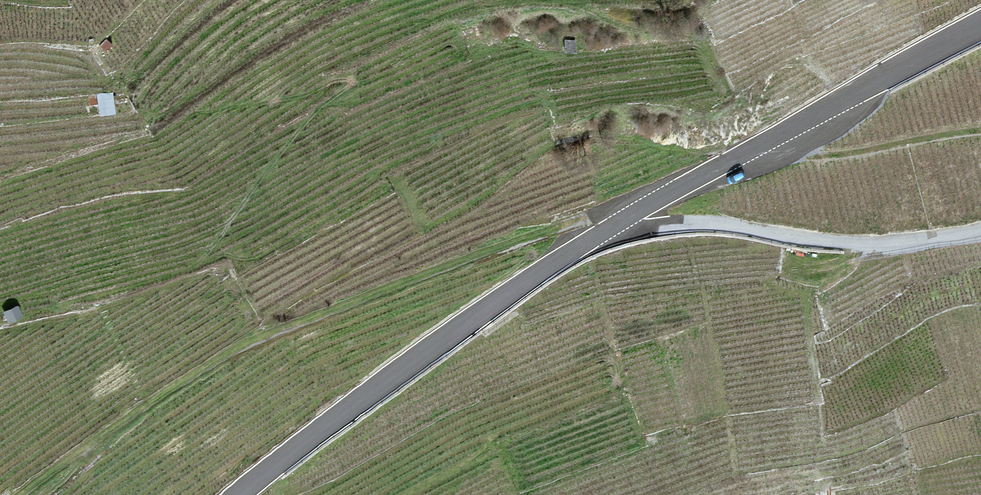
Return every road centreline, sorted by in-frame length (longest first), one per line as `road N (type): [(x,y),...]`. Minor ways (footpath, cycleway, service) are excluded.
road 1 (track): [(33,494),(132,417),(251,343),(618,208),(630,216)]
road 2 (unclassified): [(238,494),(437,343),(635,213)]
road 3 (unclassified): [(635,213),(980,24)]
road 4 (unclassified): [(980,228),(852,244),(659,224),(635,213)]

